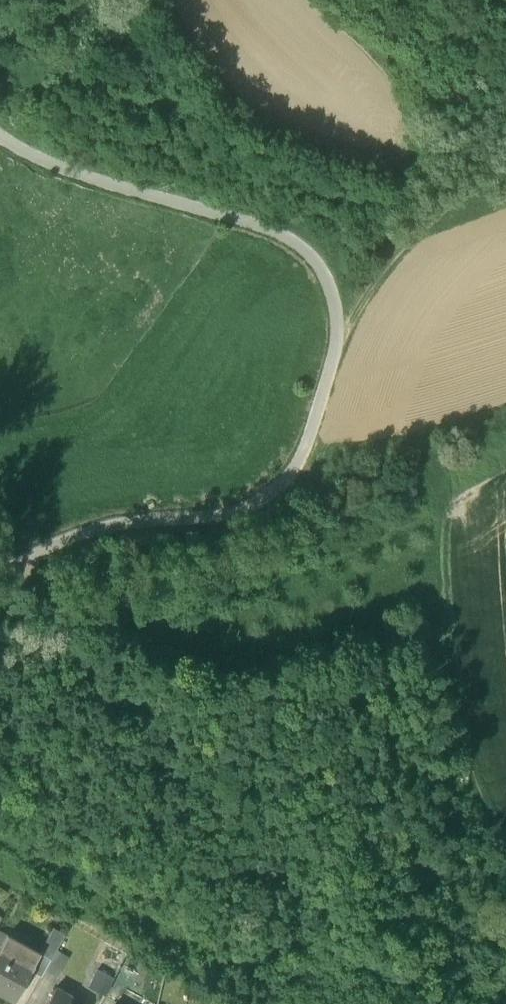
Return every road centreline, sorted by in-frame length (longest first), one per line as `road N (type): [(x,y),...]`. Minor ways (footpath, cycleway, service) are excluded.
road 1 (track): [(448,674),(413,651),(379,644),(206,677),(179,671),(40,613),(7,568)]
road 2 (track): [(0,572),(91,528),(222,518),(272,500),(298,469),(346,338)]
road 3 (track): [(0,139),(72,174),(310,250),(330,273),(346,338)]
road 4 (track): [(445,502),(447,668),(476,784),(505,825)]
road 5 (track): [(346,338),(407,255),(505,166)]

